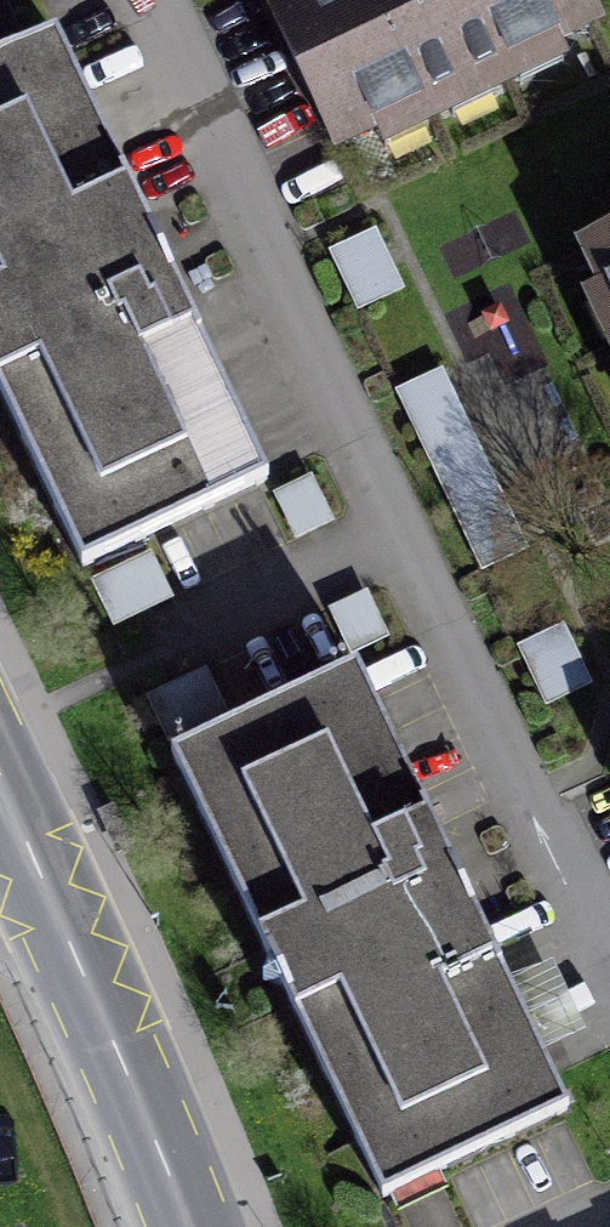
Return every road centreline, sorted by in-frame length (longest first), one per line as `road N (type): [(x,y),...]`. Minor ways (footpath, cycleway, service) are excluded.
road 1 (residential): [(399,536),(151,0)]
road 2 (secondary): [(193,1226),(0,801)]
road 3 (residential): [(609,951),(399,536)]
road 4 (residential): [(61,704),(399,536)]

